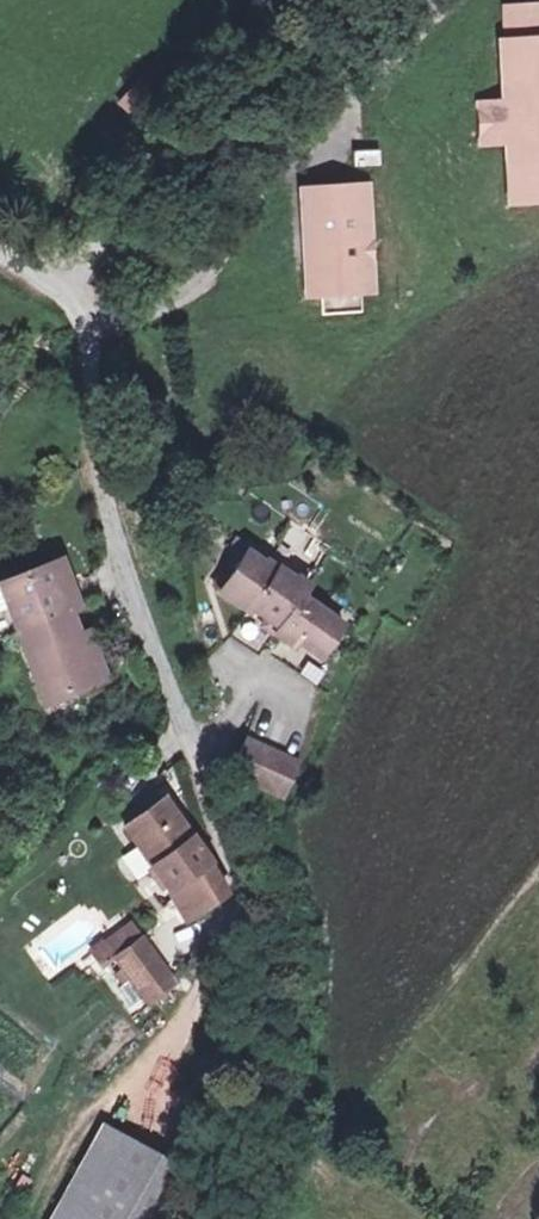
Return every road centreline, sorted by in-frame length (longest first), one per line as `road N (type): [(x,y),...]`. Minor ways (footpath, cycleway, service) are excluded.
road 1 (unclassified): [(0,250),(80,296),(109,517),(217,790),(255,915),(265,1038),(205,1218)]

